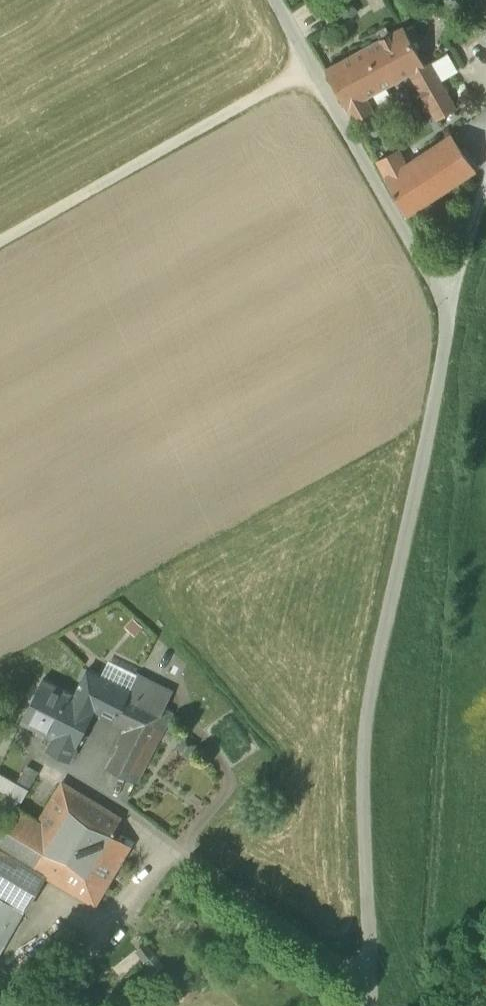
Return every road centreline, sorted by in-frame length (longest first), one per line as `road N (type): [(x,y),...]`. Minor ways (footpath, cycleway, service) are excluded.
road 1 (residential): [(373,1005),(362,761),(368,688),(451,319)]
road 2 (unclassified): [(451,319),(276,0)]
road 3 (track): [(311,63),(0,238)]

